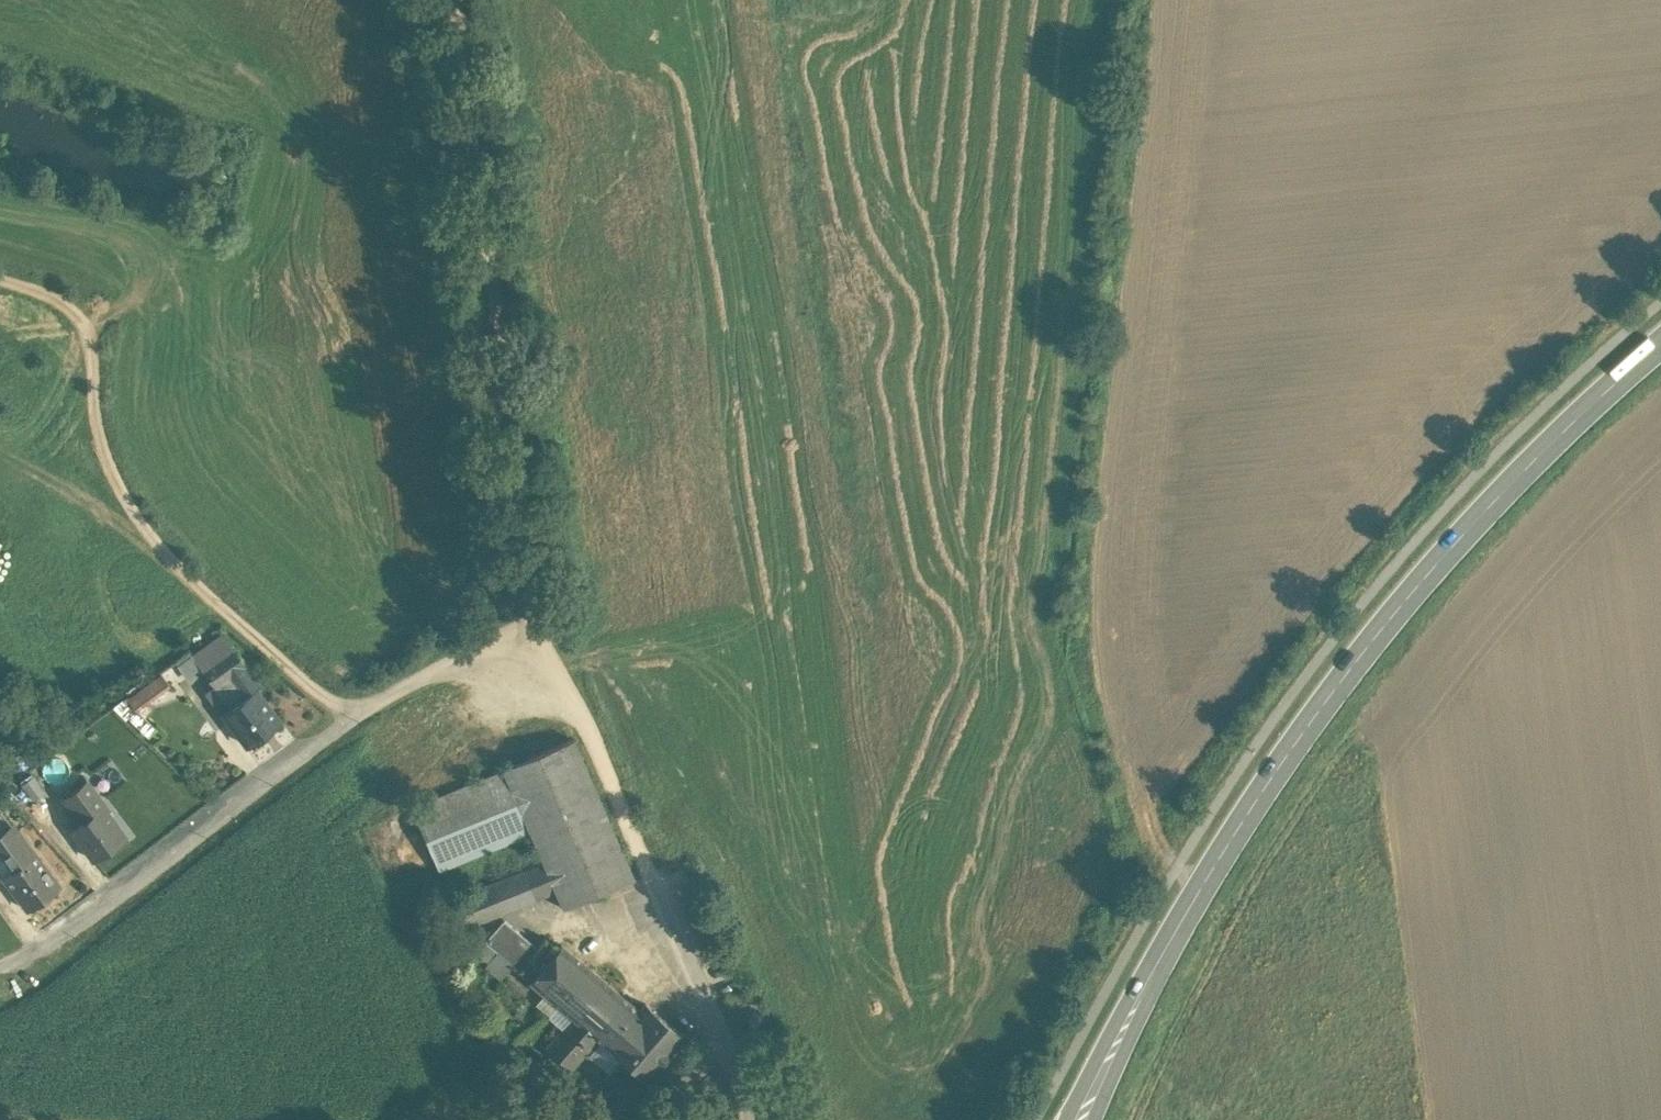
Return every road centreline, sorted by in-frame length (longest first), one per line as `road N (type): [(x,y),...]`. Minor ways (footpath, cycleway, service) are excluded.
road 1 (secondary): [(1080,1119),(1158,960),(1310,720),(1501,492),(1660,341)]
road 2 (track): [(455,0),(530,632)]
road 3 (residential): [(530,632),(441,667),(354,715),(21,964)]
road 4 (residential): [(530,632),(587,723),(719,1029),(748,1119)]

